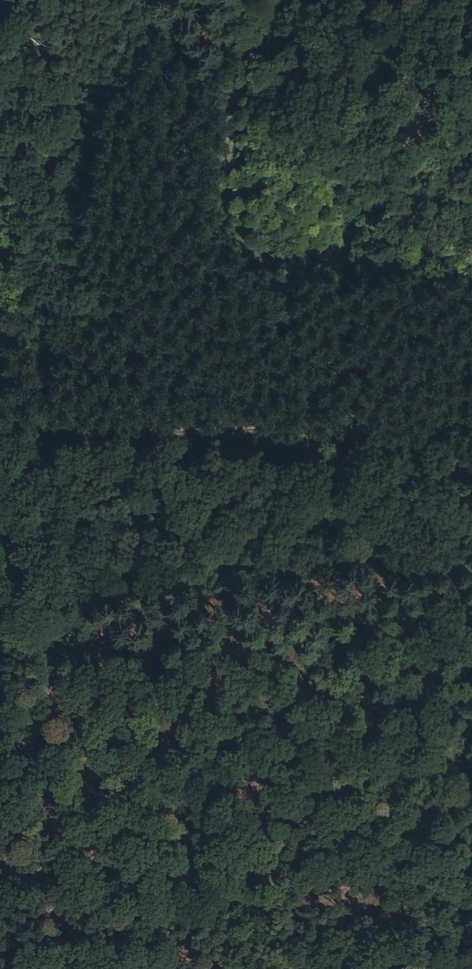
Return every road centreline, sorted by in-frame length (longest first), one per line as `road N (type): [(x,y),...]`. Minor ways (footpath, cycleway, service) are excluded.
road 1 (track): [(471,454),(386,430),(291,284),(236,231),(227,211),(230,103)]
road 2 (track): [(0,431),(75,441),(386,430)]

